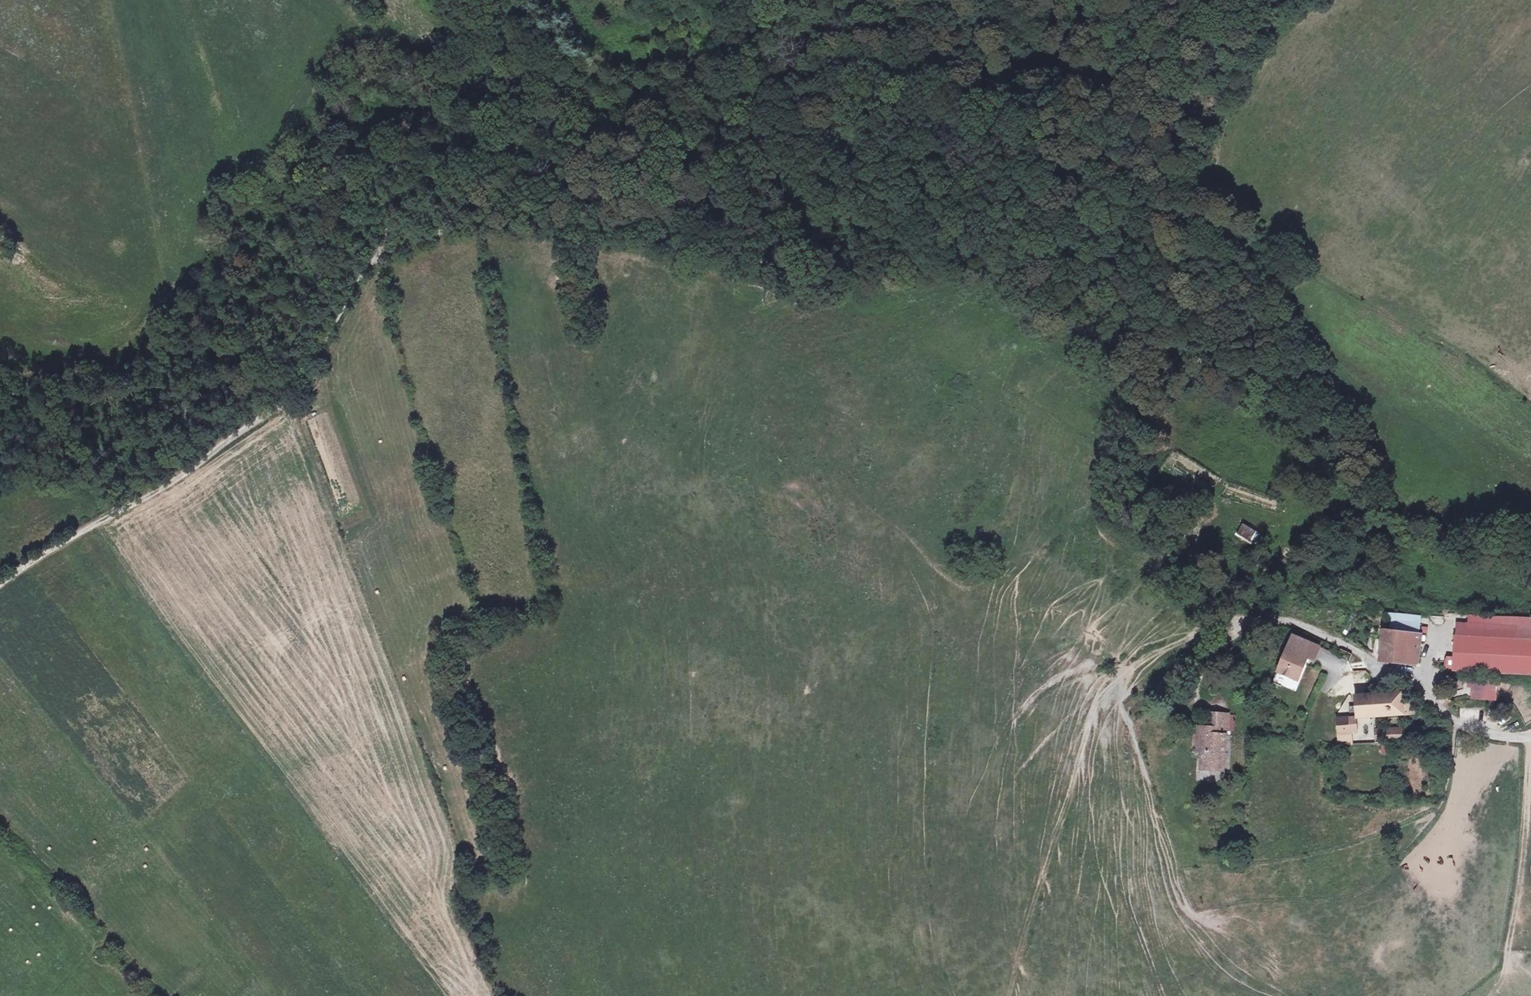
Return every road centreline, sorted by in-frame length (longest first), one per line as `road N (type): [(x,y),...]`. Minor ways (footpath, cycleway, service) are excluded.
road 1 (track): [(382,256),(479,224),(636,226),(789,265),(848,263),(922,242)]
road 2 (track): [(0,584),(193,471),(282,398),(382,256)]
road 3 (unclassified): [(1530,739),(1472,731),(1316,626),(1257,615)]

